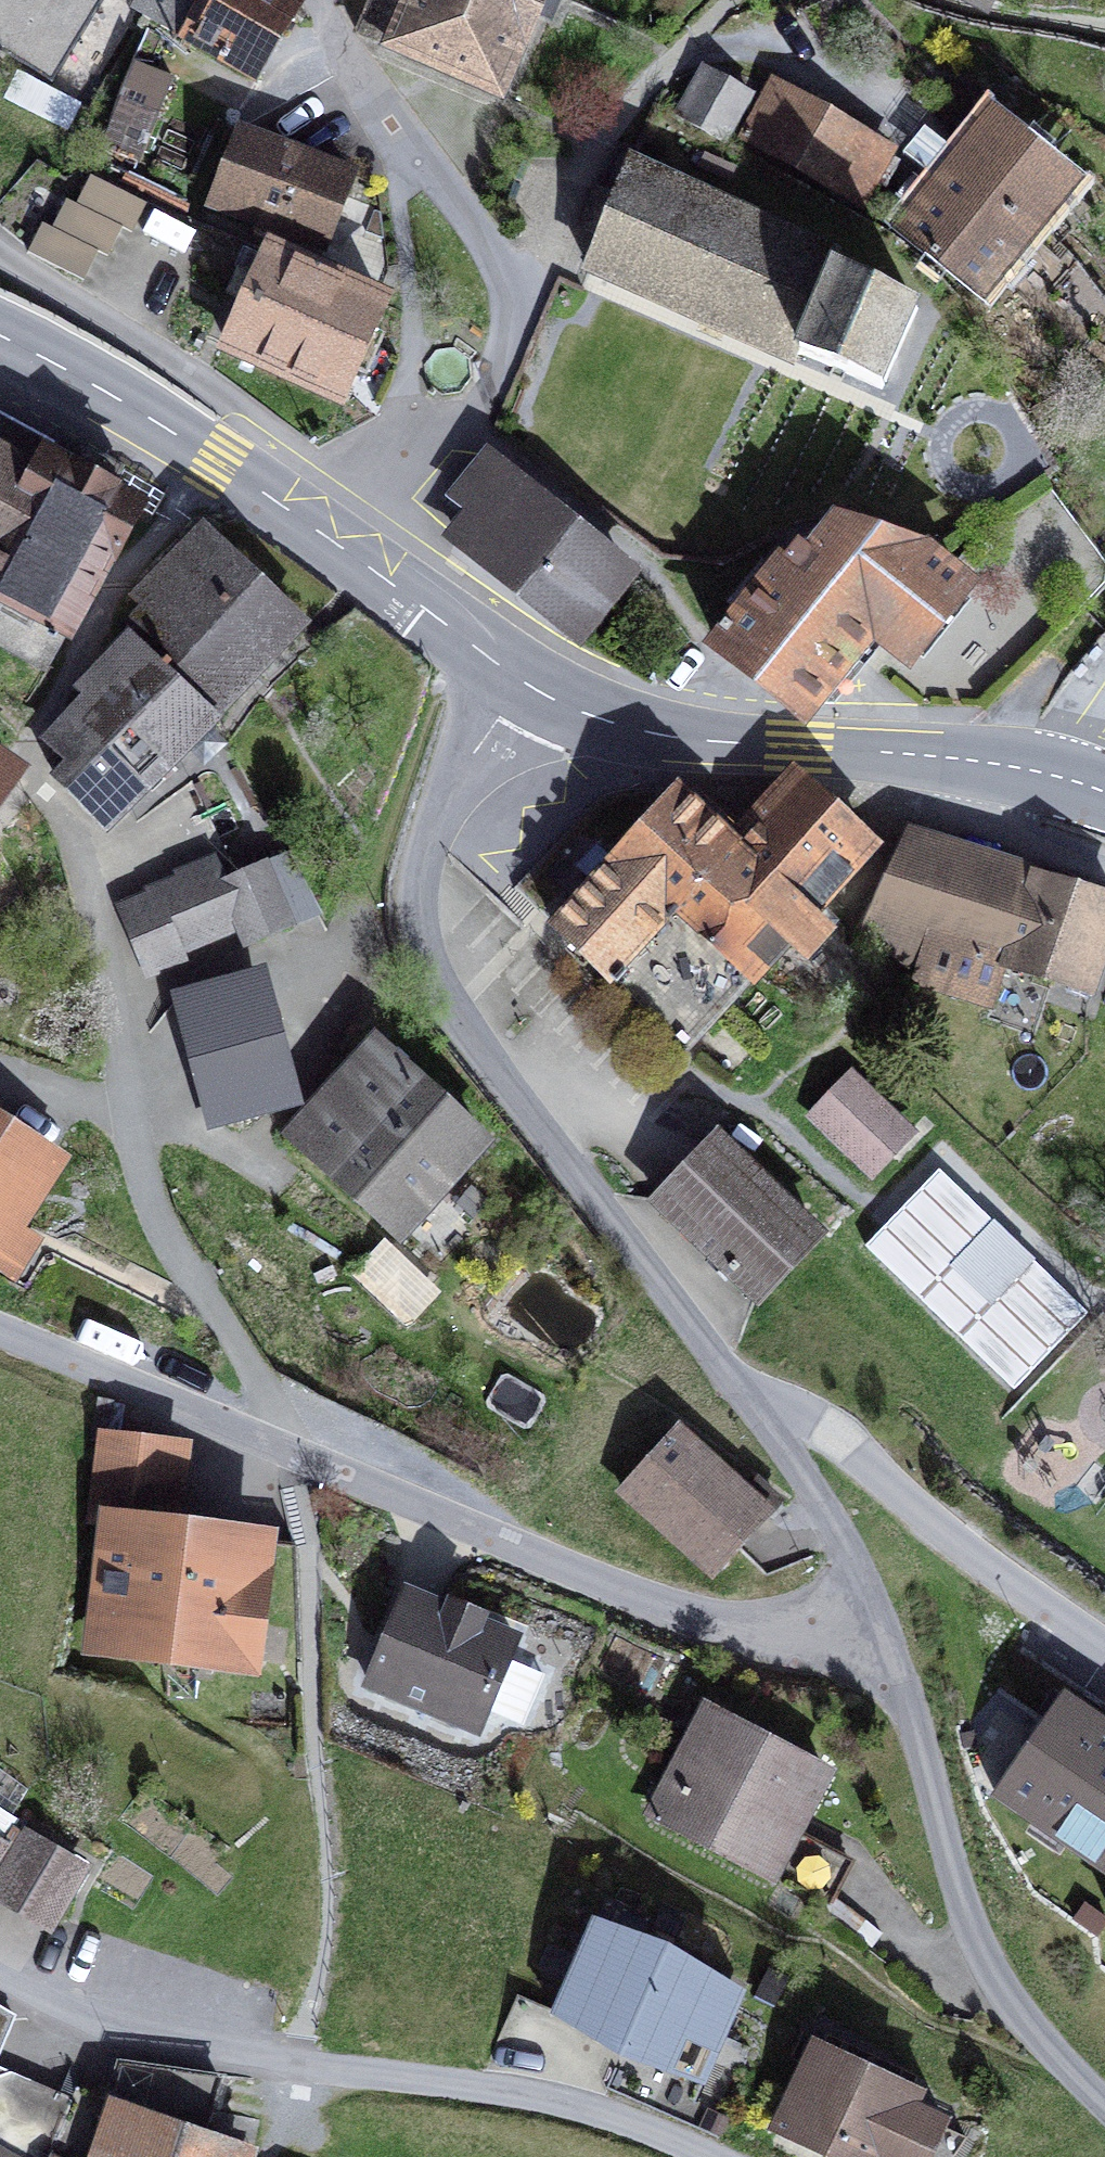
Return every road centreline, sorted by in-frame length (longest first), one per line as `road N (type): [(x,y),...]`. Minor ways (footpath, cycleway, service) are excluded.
road 1 (residential): [(885,1626),(785,1636),(711,1625),(0,1328)]
road 2 (residential): [(521,682),(428,814),(413,903),(423,957),(445,1005),(745,1394)]
road 3 (residential): [(712,2156),(568,2099),(292,2071),(127,2043),(76,2025),(0,1980)]
road 4 (residential): [(317,0),(498,257),(525,312),(487,397),(463,424),(305,520)]
road 5 (residential): [(885,1626),(980,1948),(1034,2031),(1104,2104)]
road 6 (primary): [(987,762),(680,736),(583,711),(521,682)]
road 7 (residential): [(745,1394),(857,1451),(973,1558),(1104,1649)]
road 8 (residential): [(221,460),(249,418),(0,251)]
road 9 (residential): [(745,1394),(835,1525),(885,1626)]
road 10 (primary): [(521,682),(305,520)]
road 11 (primary): [(221,460),(0,335)]
road 12 (residential): [(1104,860),(999,824),(987,762)]
road 13 (primary): [(1104,791),(987,762)]

